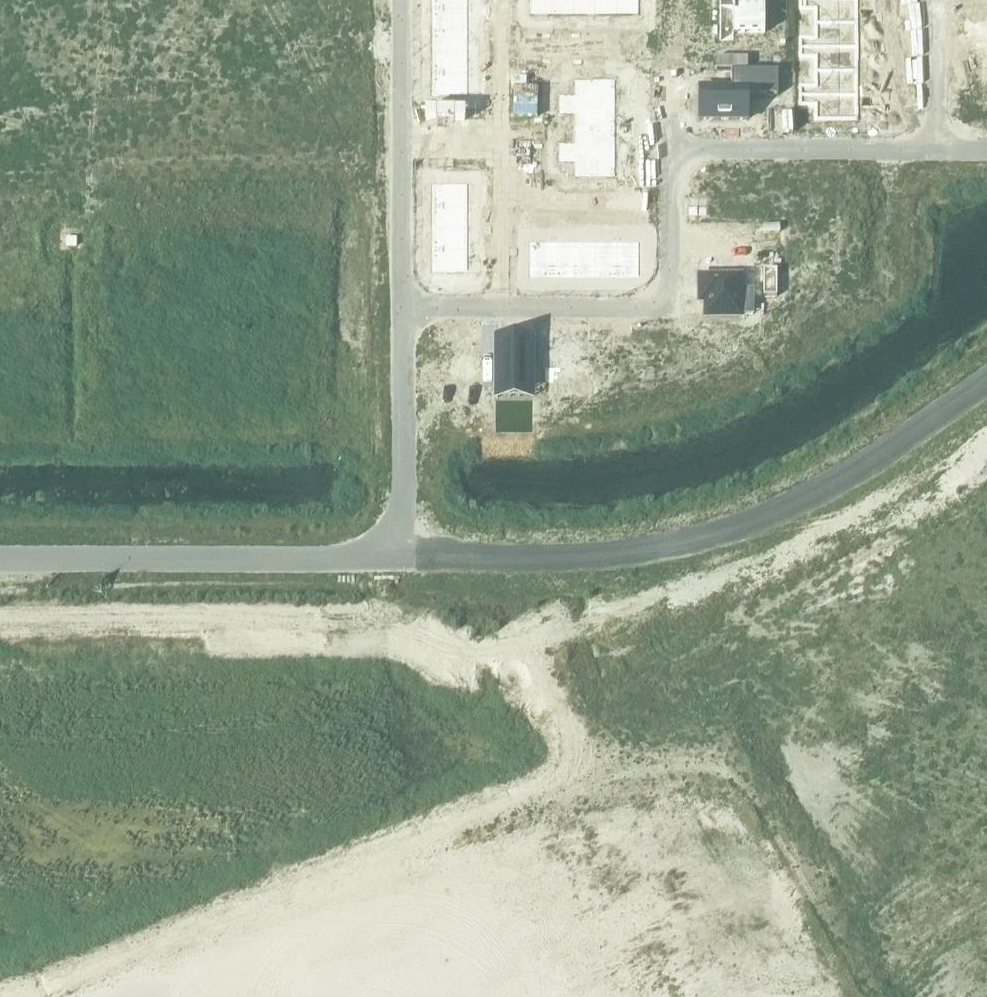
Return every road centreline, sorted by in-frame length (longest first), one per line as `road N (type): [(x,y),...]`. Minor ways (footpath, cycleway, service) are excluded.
road 1 (tertiary): [(986,380),(814,493),(703,536),(579,555),(400,555)]
road 2 (residential): [(403,307),(656,301),(668,283),(670,148)]
road 3 (tertiary): [(0,559),(400,555)]
road 4 (residential): [(403,307),(401,0)]
road 5 (residential): [(670,148),(937,149)]
road 6 (residential): [(400,555),(403,307)]
road 7 (residential): [(937,149),(935,0)]

